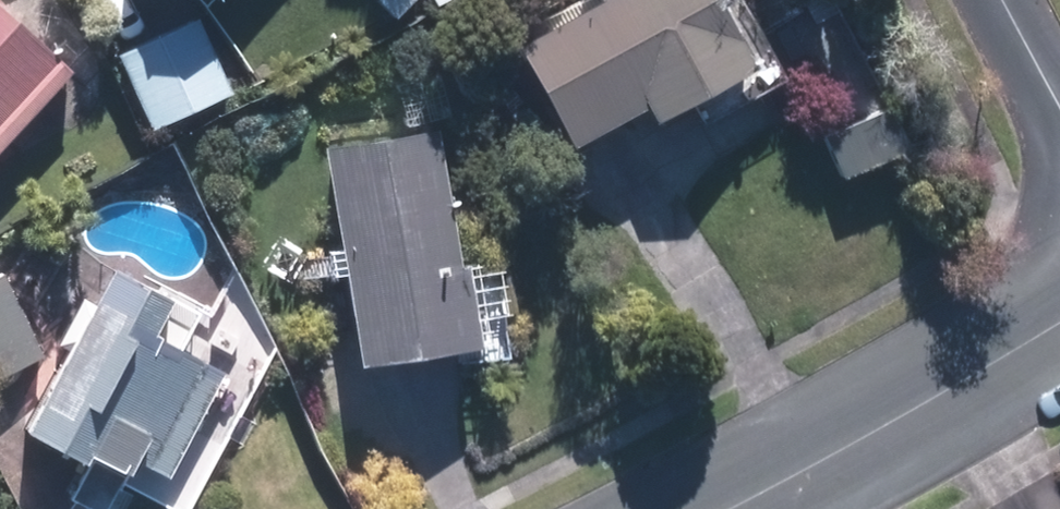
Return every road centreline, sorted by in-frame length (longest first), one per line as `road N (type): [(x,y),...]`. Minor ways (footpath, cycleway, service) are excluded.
road 1 (tertiary): [(730,508),(866,441),(1059,321)]
road 2 (residential): [(1059,112),(1002,0)]

